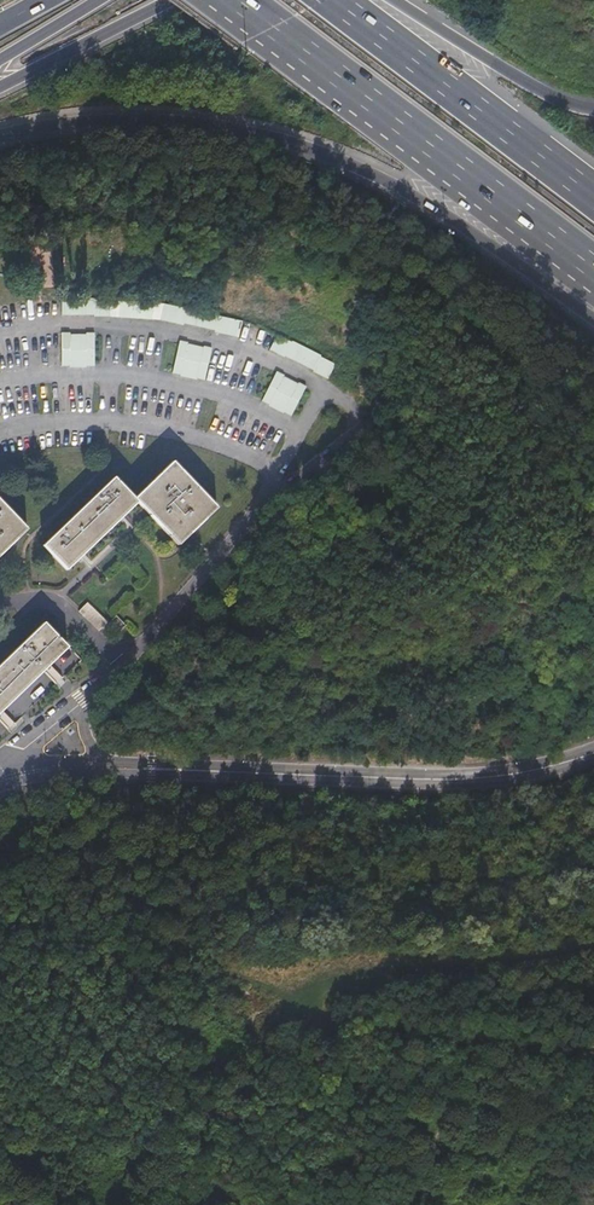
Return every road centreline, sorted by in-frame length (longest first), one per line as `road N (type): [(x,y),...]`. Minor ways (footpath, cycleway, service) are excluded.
road 1 (motorway): [(0,151),(138,129),(194,130),(266,148),(388,195),(593,325)]
road 2 (residential): [(122,768),(429,780),(499,777),(593,754)]
road 3 (motorway): [(233,0),(593,277)]
road 4 (unclassified): [(323,386),(262,500),(87,698)]
road 5 (motorway): [(593,197),(338,0)]
road 6 (motorway): [(593,107),(553,97),(396,0)]
road 7 (motorway): [(0,90),(192,0)]

